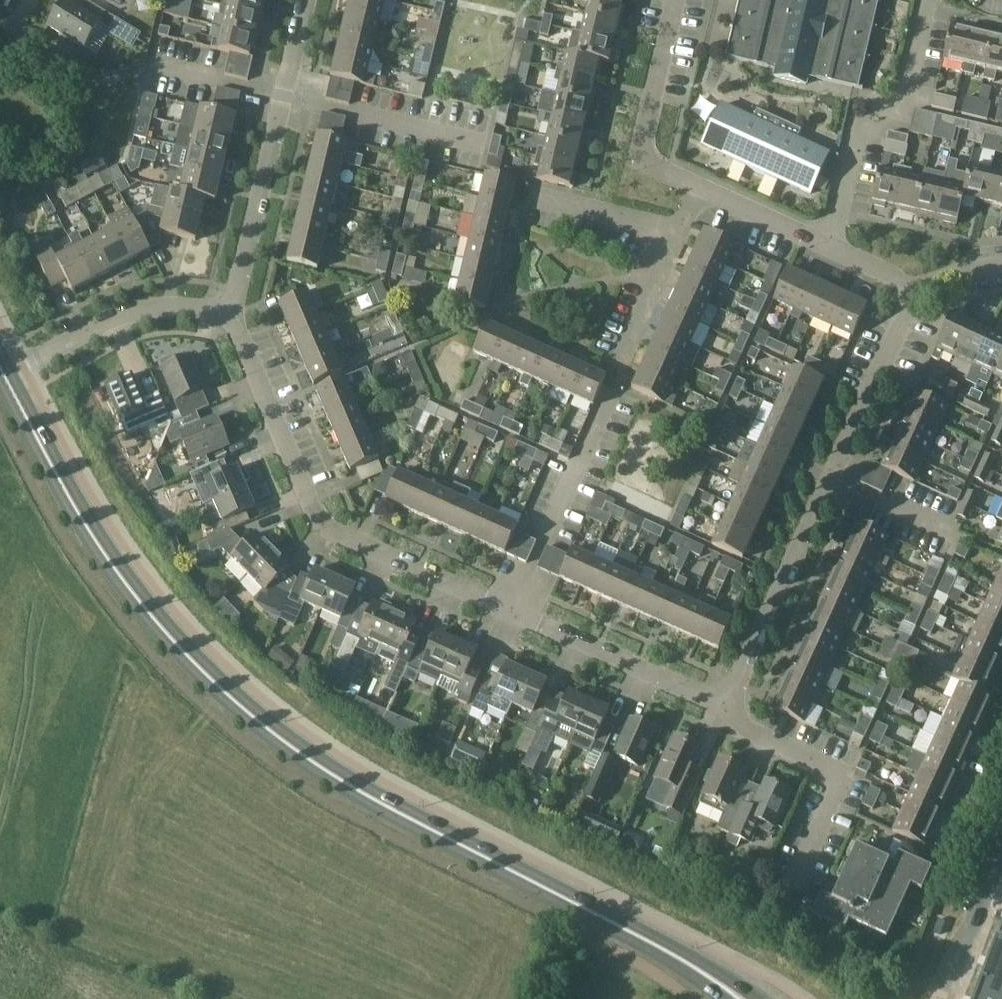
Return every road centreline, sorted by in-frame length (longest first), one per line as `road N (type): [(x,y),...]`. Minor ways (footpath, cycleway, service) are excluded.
road 1 (primary): [(679,957),(355,790),(230,693),(109,559),(5,374)]
road 2 (residential): [(914,291),(723,705)]
road 3 (residential): [(512,614),(321,525),(229,314)]
road 4 (residential): [(512,614),(678,231)]
road 5 (residential): [(229,314),(307,0)]
road 6 (residential): [(831,248),(856,139),(899,107),(927,0)]
road 7 (residential): [(794,883),(842,775),(751,733),(723,705)]
road 8 (residential): [(5,374),(138,310),(229,314)]
road 9 (residential): [(723,705),(512,614)]
road 10 (residential): [(699,187),(641,160),(676,0)]
road 11 (unclassified): [(934,998),(1001,850)]
road 12 (residential): [(678,231),(528,195)]
road 13 (residential): [(831,248),(699,187)]

